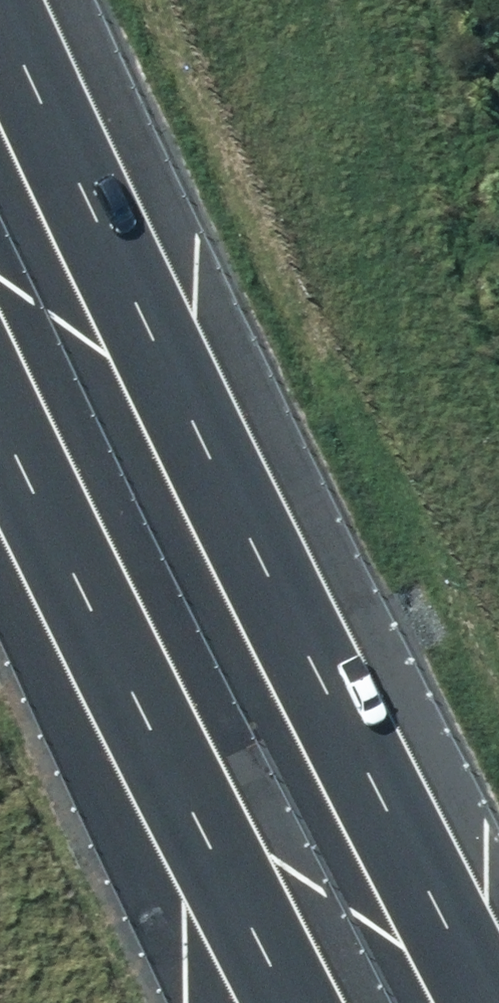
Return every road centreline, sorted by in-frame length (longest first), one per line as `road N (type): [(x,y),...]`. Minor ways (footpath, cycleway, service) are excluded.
road 1 (motorway): [(27,0),(385,814),(489,1002)]
road 2 (motorway): [(294,1002),(246,916),(0,363)]

